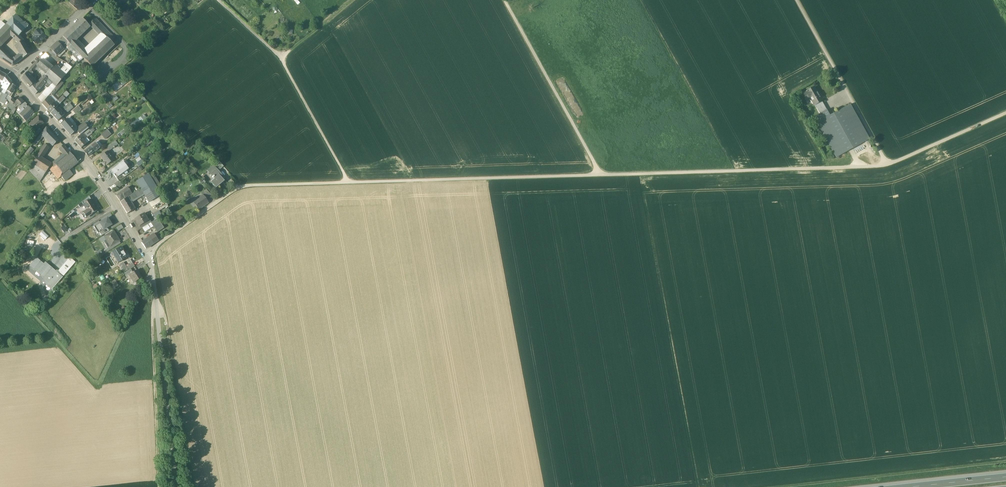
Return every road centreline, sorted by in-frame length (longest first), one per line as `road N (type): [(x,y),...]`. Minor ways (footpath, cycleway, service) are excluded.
road 1 (unclassified): [(348,182),(887,164)]
road 2 (track): [(0,280),(97,384),(152,271)]
road 3 (track): [(145,254),(175,486)]
road 4 (unclassified): [(348,182),(281,59),(218,0)]
road 5 (unclassified): [(145,254),(240,187),(348,182)]
road 6 (residential): [(13,74),(109,193),(145,254)]
road 7 (track): [(791,486),(1005,463)]
road 8 (track): [(156,298),(166,319),(190,486)]
road 9 (unclassified): [(797,0),(887,164)]
road 10 (track): [(159,486),(157,306)]
road 11 (unclassified): [(887,164),(1005,113)]

